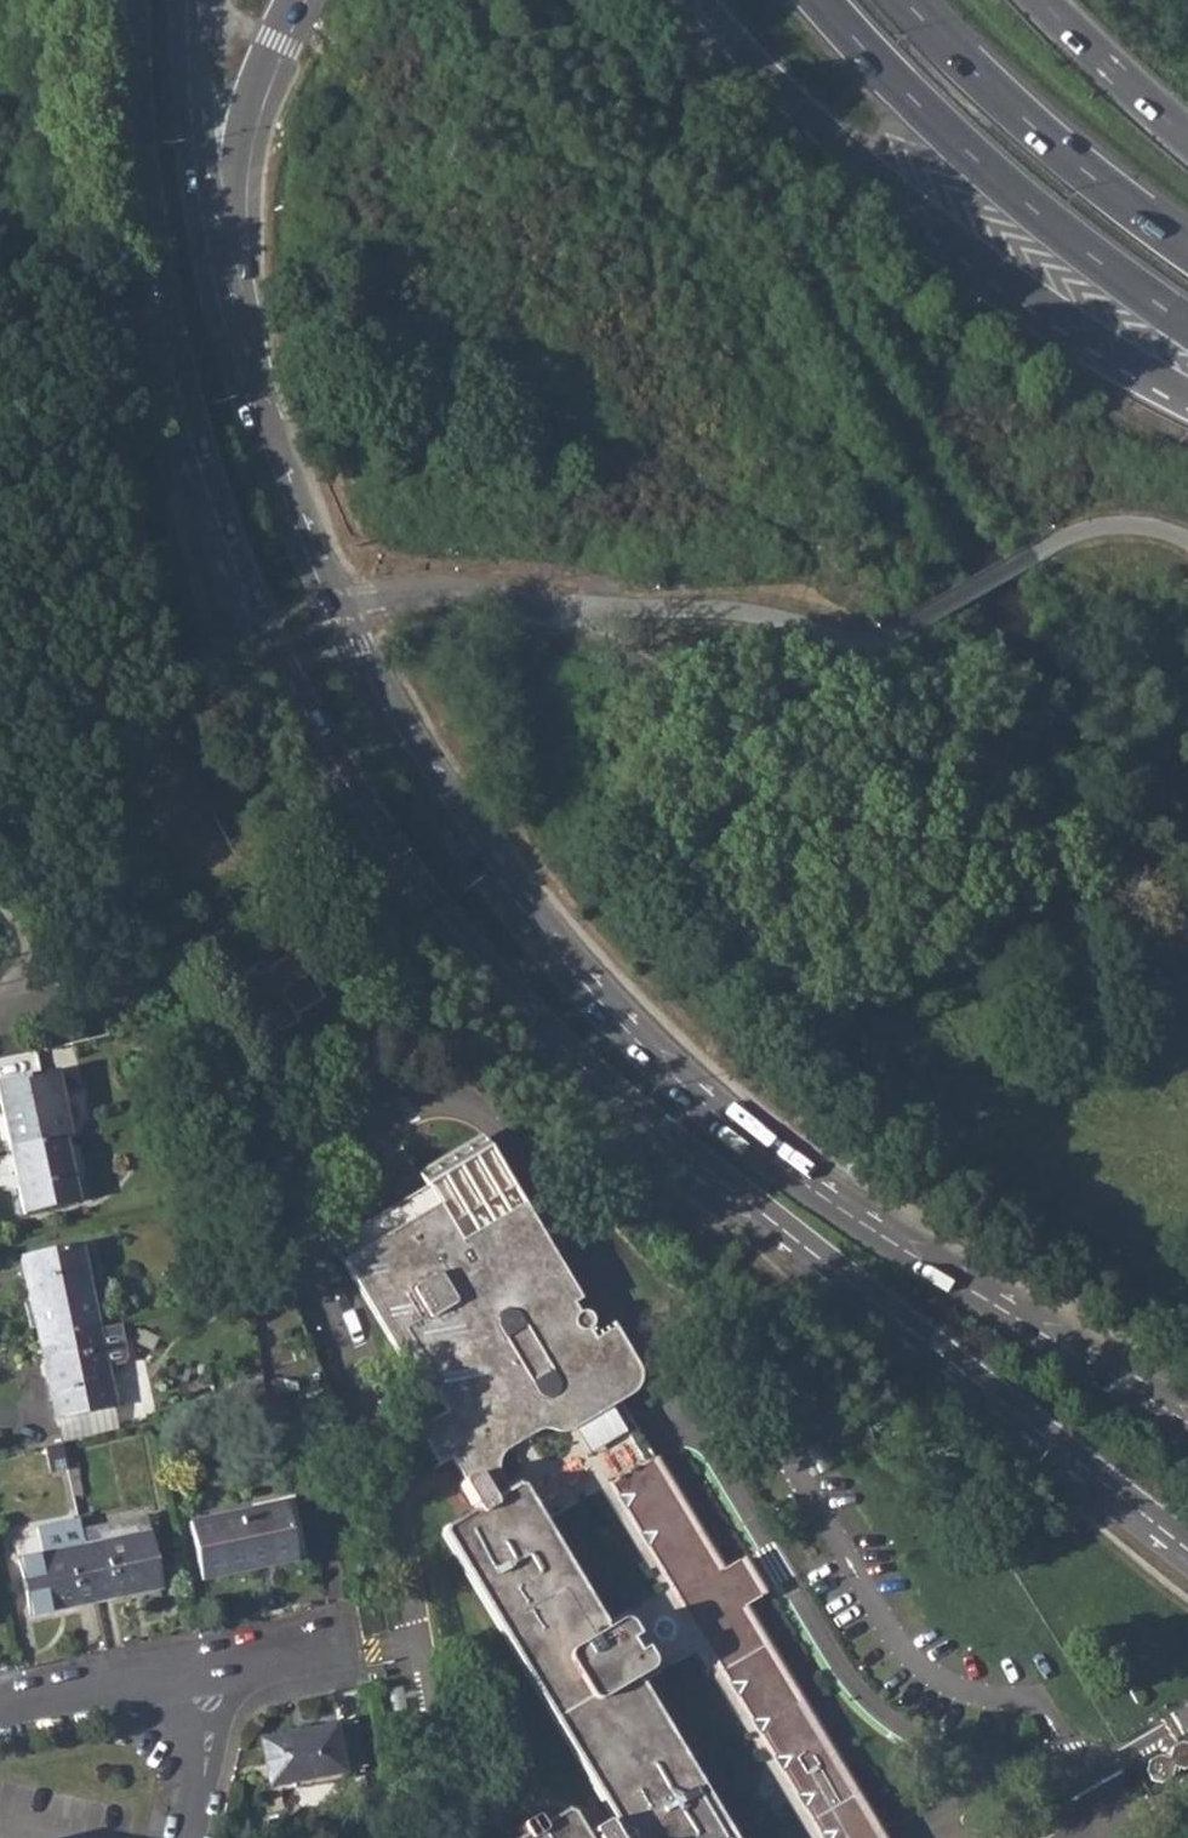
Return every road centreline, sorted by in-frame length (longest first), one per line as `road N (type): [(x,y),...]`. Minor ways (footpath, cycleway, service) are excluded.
road 1 (secondary): [(136,0),(142,120),(169,301),(223,493),(292,669),(395,839),(436,898),(575,1049),(1187,1542)]
road 2 (secondary): [(1187,1414),(784,1162),(639,1035),(450,802),(361,656),(289,493)]
road 3 (trunk): [(739,45),(828,137),(930,220),(1187,390)]
road 4 (secondary): [(289,493),(241,382),(214,279),(194,165),(186,0)]
road 5 (trunk): [(289,493),(255,278),(253,163),(263,108),(305,0)]
road 6 (trunk): [(822,0),(1002,182),(1187,324)]
road 7 (trunk): [(1187,249),(1014,111),(905,0)]
road 8 (residential): [(0,1721),(212,1677)]
road 9 (trunk): [(1187,124),(1052,0)]
road 10 (residential): [(180,1837),(212,1677)]
road 11 (residential): [(212,1677),(373,1652)]

